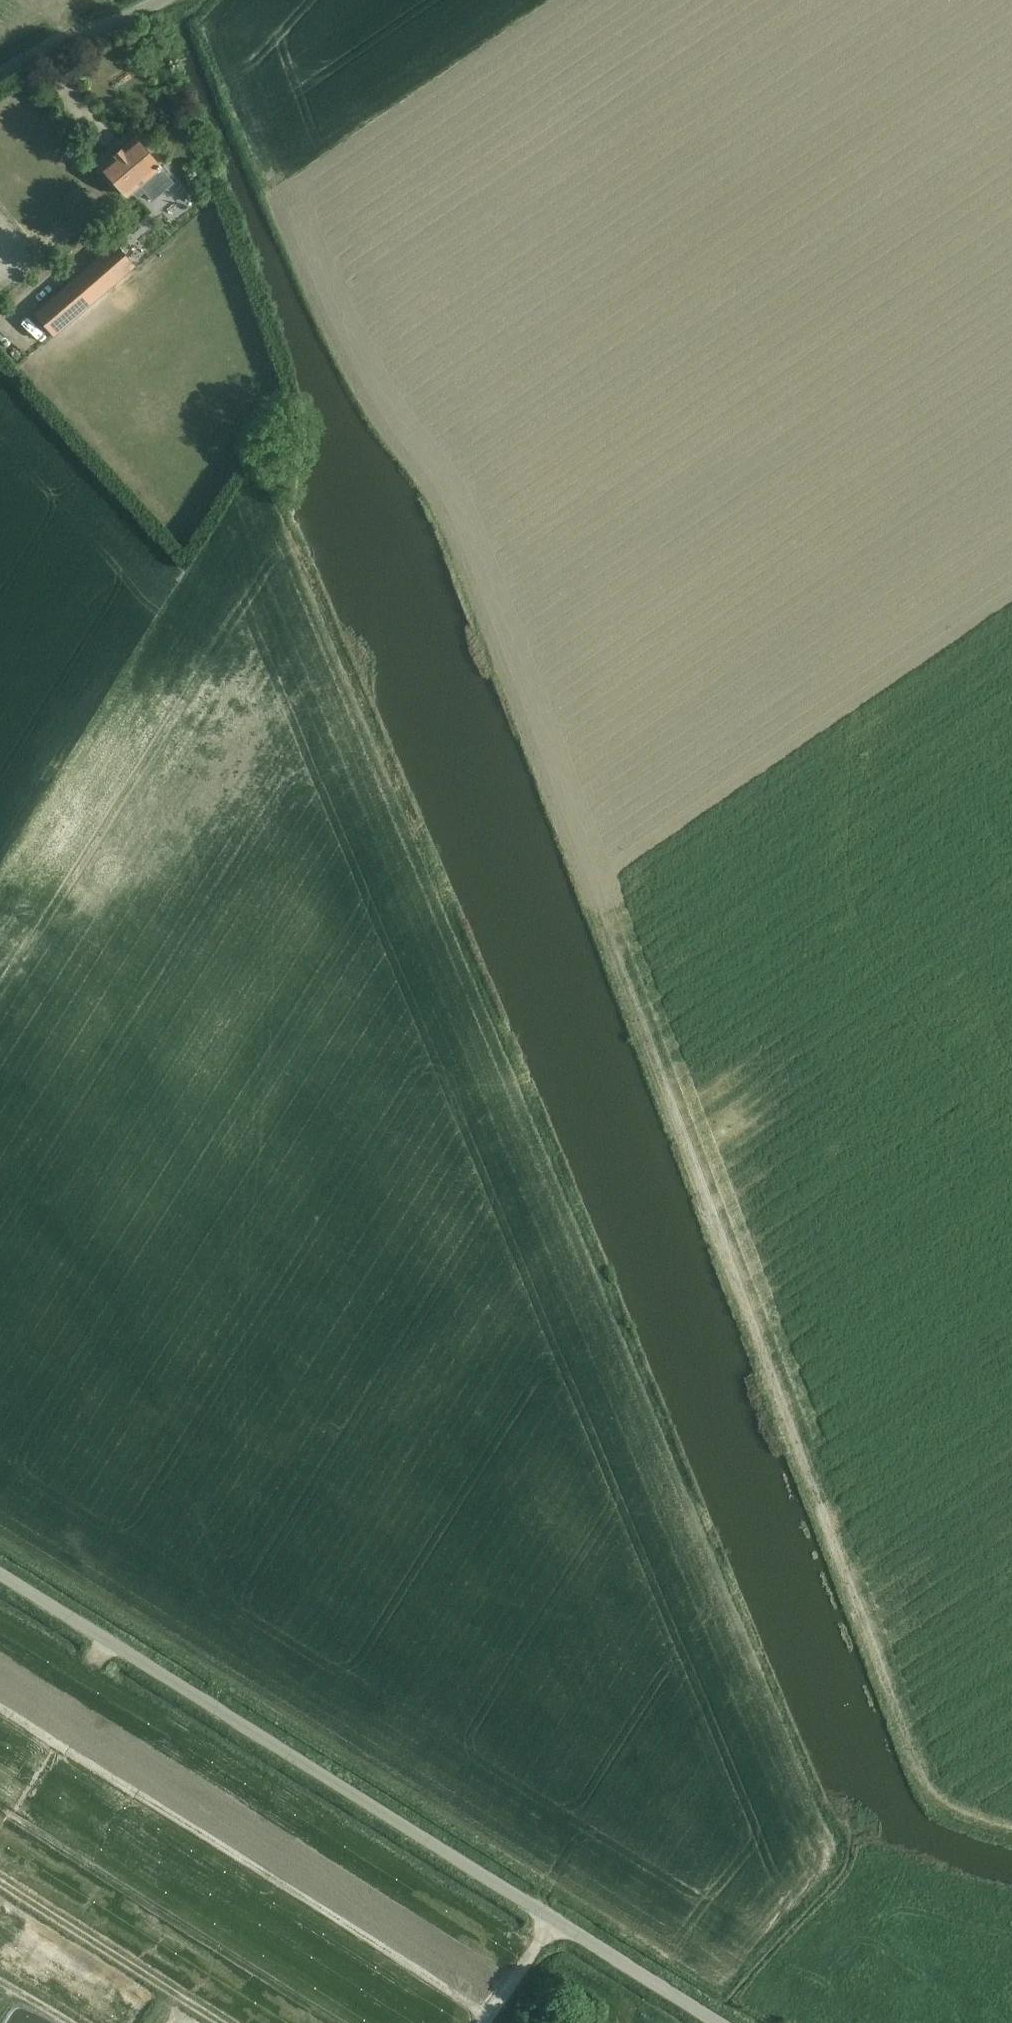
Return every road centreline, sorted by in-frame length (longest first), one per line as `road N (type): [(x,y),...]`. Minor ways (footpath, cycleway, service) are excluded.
road 1 (unclassified): [(0,1573),(721,2022)]
road 2 (unclassified): [(0,72),(171,0)]

